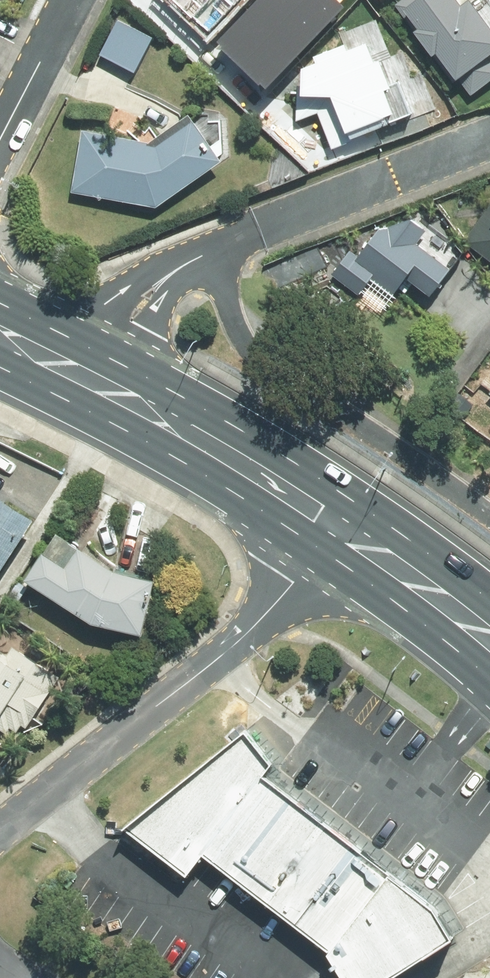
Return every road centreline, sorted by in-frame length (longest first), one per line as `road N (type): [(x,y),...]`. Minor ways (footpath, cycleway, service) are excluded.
road 1 (residential): [(0,833),(257,617),(328,520)]
road 2 (primary): [(328,520),(162,417),(0,333)]
road 3 (primary): [(489,641),(328,520)]
road 4 (residential): [(68,0),(0,134)]

